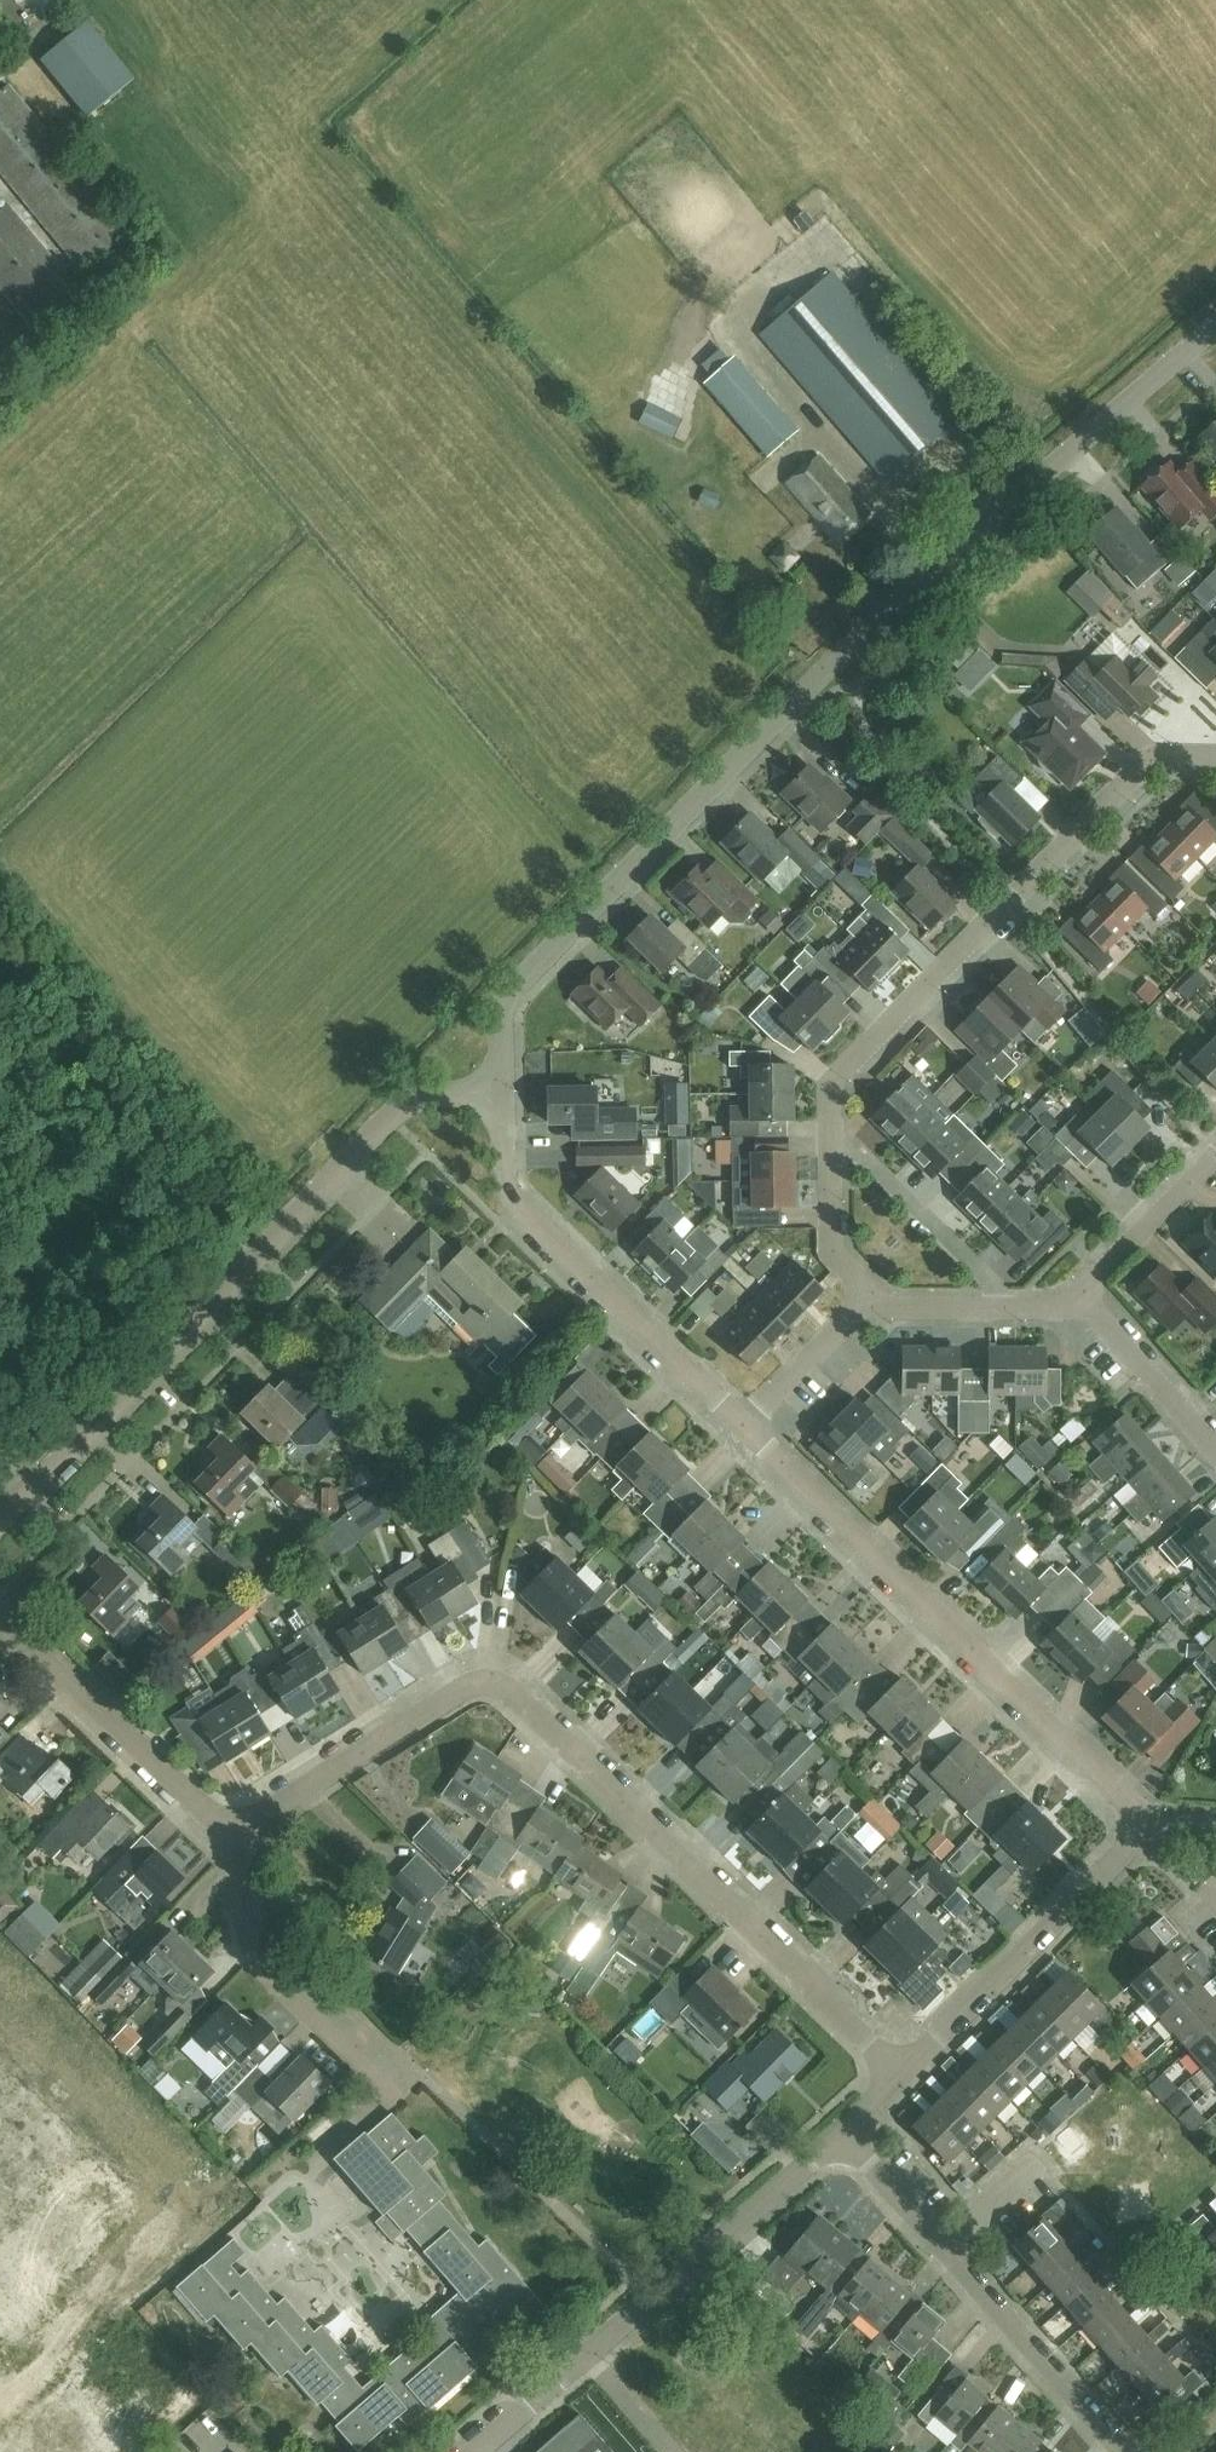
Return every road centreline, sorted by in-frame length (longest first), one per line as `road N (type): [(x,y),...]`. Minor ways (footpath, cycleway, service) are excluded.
road 1 (unclassified): [(503,1094),(504,997),(804,688),(1215,319)]
road 2 (residential): [(904,2077),(527,1710),(500,1693),(461,1694),(259,1822),(237,1824)]
road 3 (unclassified): [(0,1520),(409,1107),(503,1094)]
road 4 (residential): [(1215,766),(1146,770),(831,1086),(833,1152)]
road 5 (residential): [(1149,1827),(747,1428)]
road 6 (residential): [(747,1428),(516,1211),(507,1190),(503,1094)]
road 7 (residential): [(1125,2451),(849,2138)]
road 8 (residential): [(904,2077),(1149,1827)]
road 9 (residential): [(587,2359),(849,2138)]
road 10 (residential): [(401,2091),(258,1960),(237,1824)]
road 11 (residential): [(237,1824),(216,1817),(0,1613)]
road 12 (residential): [(868,1300),(888,1310),(1018,1309),(1079,1297)]
road 13 (residential): [(1215,1449),(1079,1297)]
road 14 (residential): [(1079,1297),(1215,1156)]
road 15 (residential): [(747,1428),(868,1300)]
road 16 (residential): [(868,1300),(836,1250),(833,1152)]
road 17 (residential): [(477,2451),(587,2359)]
road 18 (unclassified): [(670,2451),(587,2359)]

